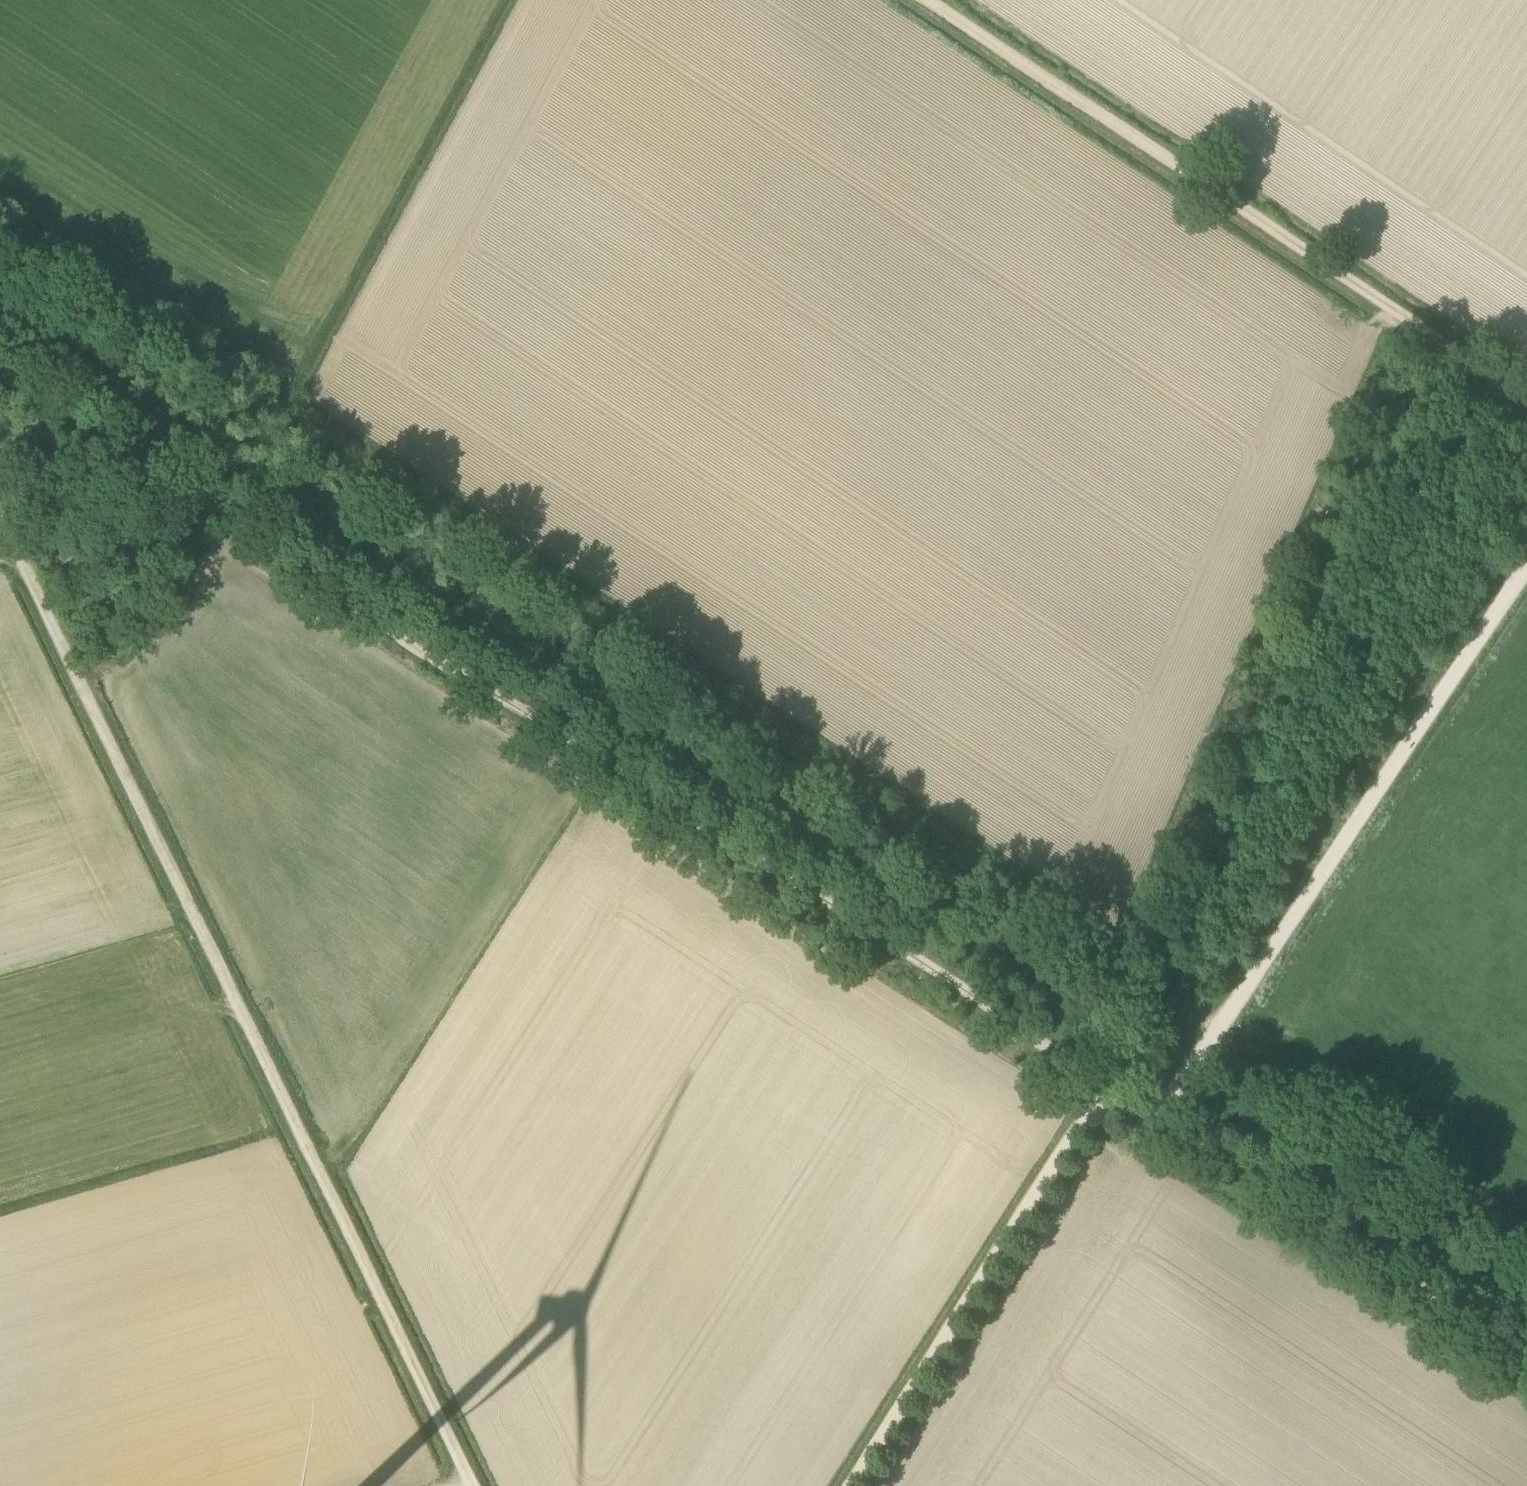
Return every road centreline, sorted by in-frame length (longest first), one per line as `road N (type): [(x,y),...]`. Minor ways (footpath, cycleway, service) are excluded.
road 1 (track): [(1105,1088),(0,368)]
road 2 (track): [(0,519),(471,1485)]
road 3 (track): [(929,0),(1526,399)]
road 4 (track): [(1526,563),(1157,1122)]
road 5 (track): [(1105,1088),(852,1485)]
road 6 (track): [(1526,1364),(1157,1122)]

